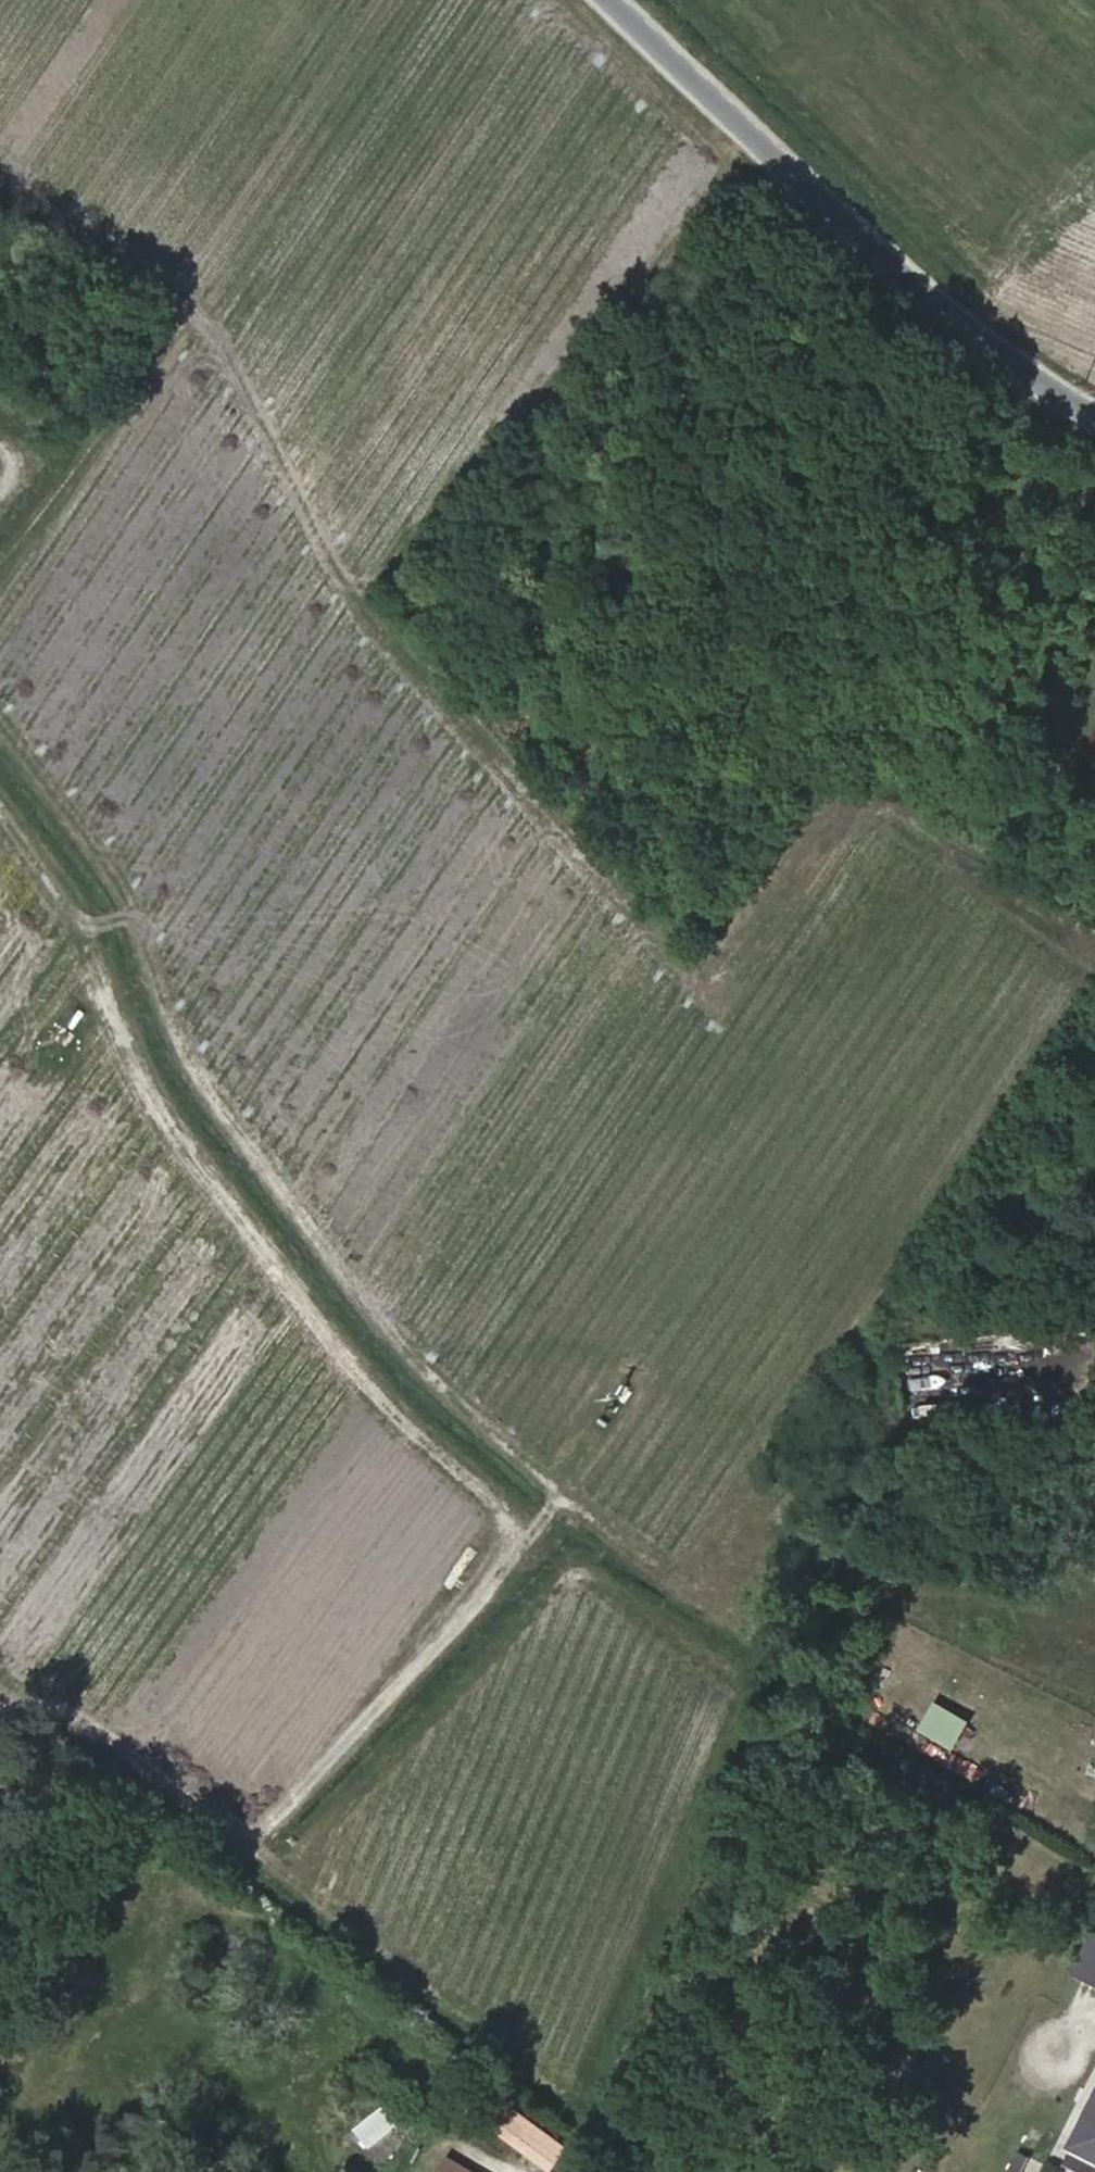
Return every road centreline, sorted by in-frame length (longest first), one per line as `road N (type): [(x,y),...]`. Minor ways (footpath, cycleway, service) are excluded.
road 1 (track): [(537,1533),(383,1411),(216,1195),(77,933),(0,814)]
road 2 (track): [(0,1697),(47,1698),(271,1826),(524,1566),(537,1533)]
road 3 (tertiary): [(1094,417),(992,348),(610,0)]

